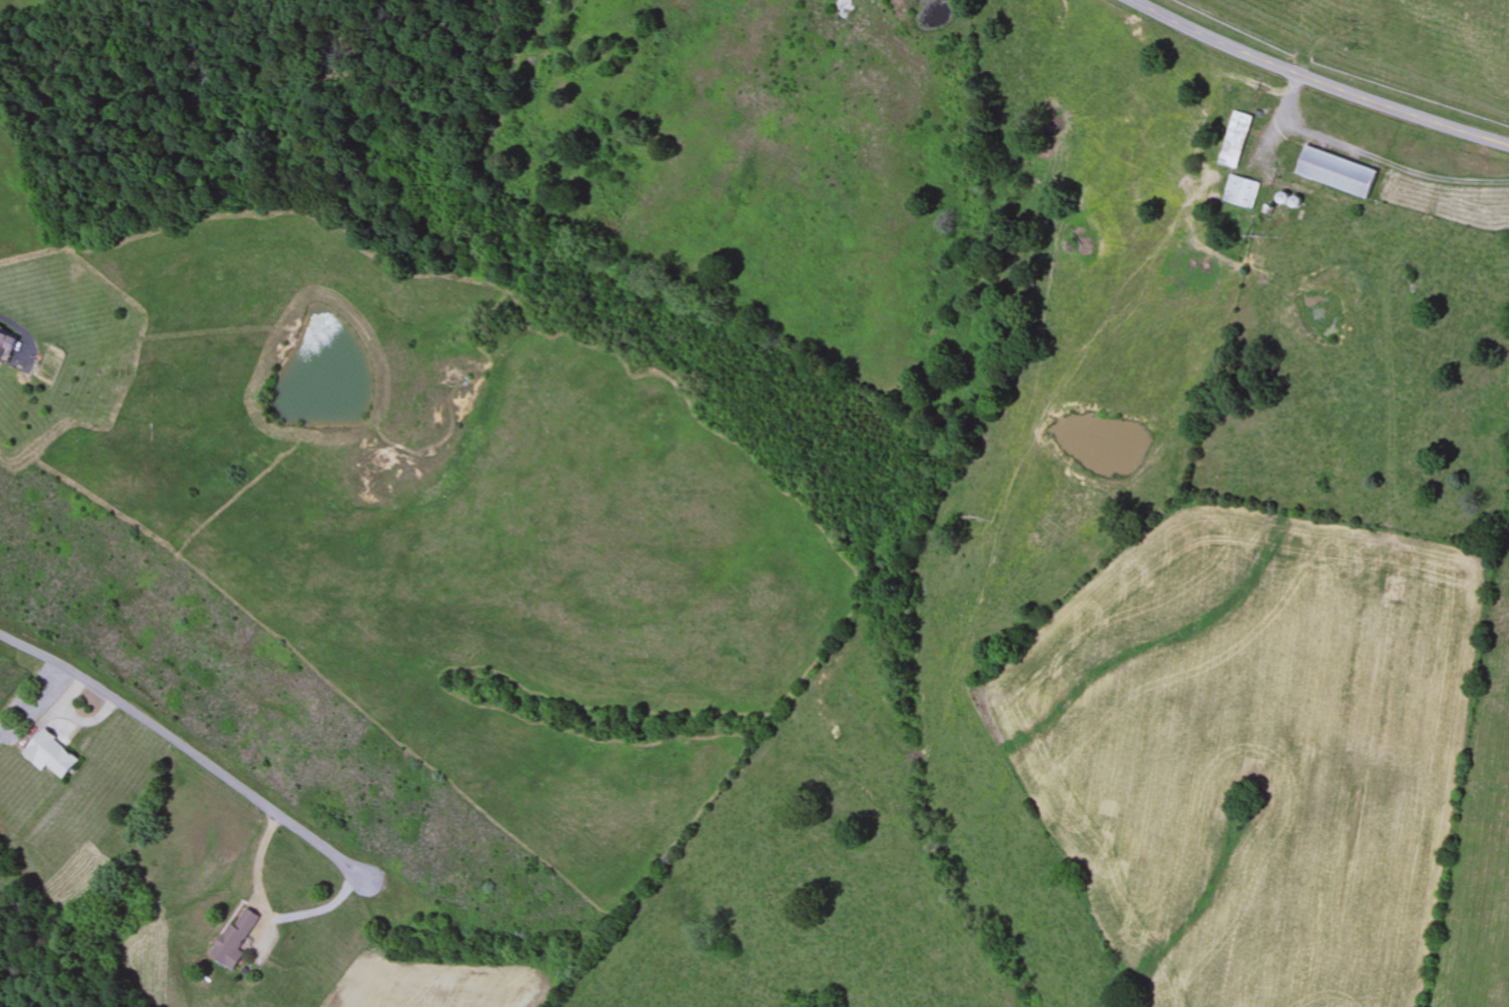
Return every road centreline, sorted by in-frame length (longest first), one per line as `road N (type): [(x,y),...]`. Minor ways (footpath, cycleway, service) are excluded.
road 1 (residential): [(0,636),(136,715),(380,892)]
road 2 (secondary): [(1508,145),(1312,79),(1134,0)]

